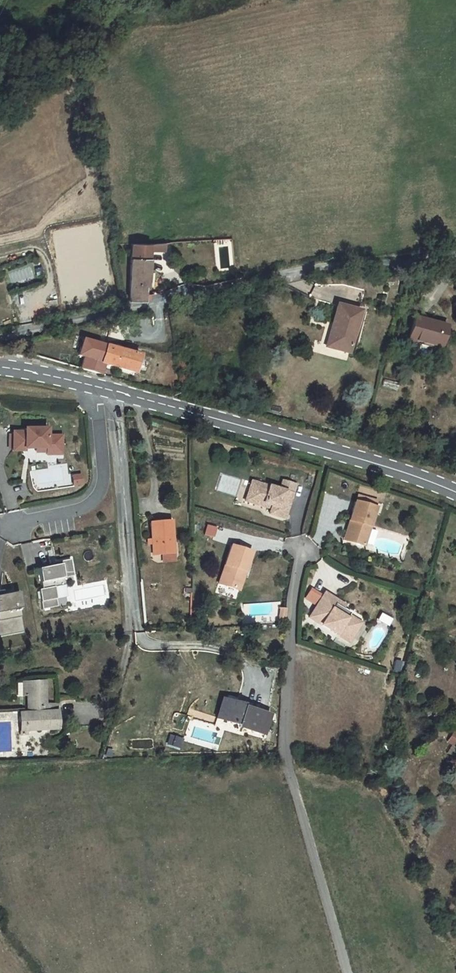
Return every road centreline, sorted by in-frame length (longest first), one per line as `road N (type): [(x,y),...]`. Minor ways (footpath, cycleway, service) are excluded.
road 1 (unclassified): [(455,251),(321,269),(0,337)]
road 2 (residential): [(302,540),(289,608),(285,766),(346,972)]
road 3 (secondary): [(455,504),(385,473),(95,389)]
road 4 (residential): [(95,389),(105,477),(99,494),(89,505),(15,525)]

